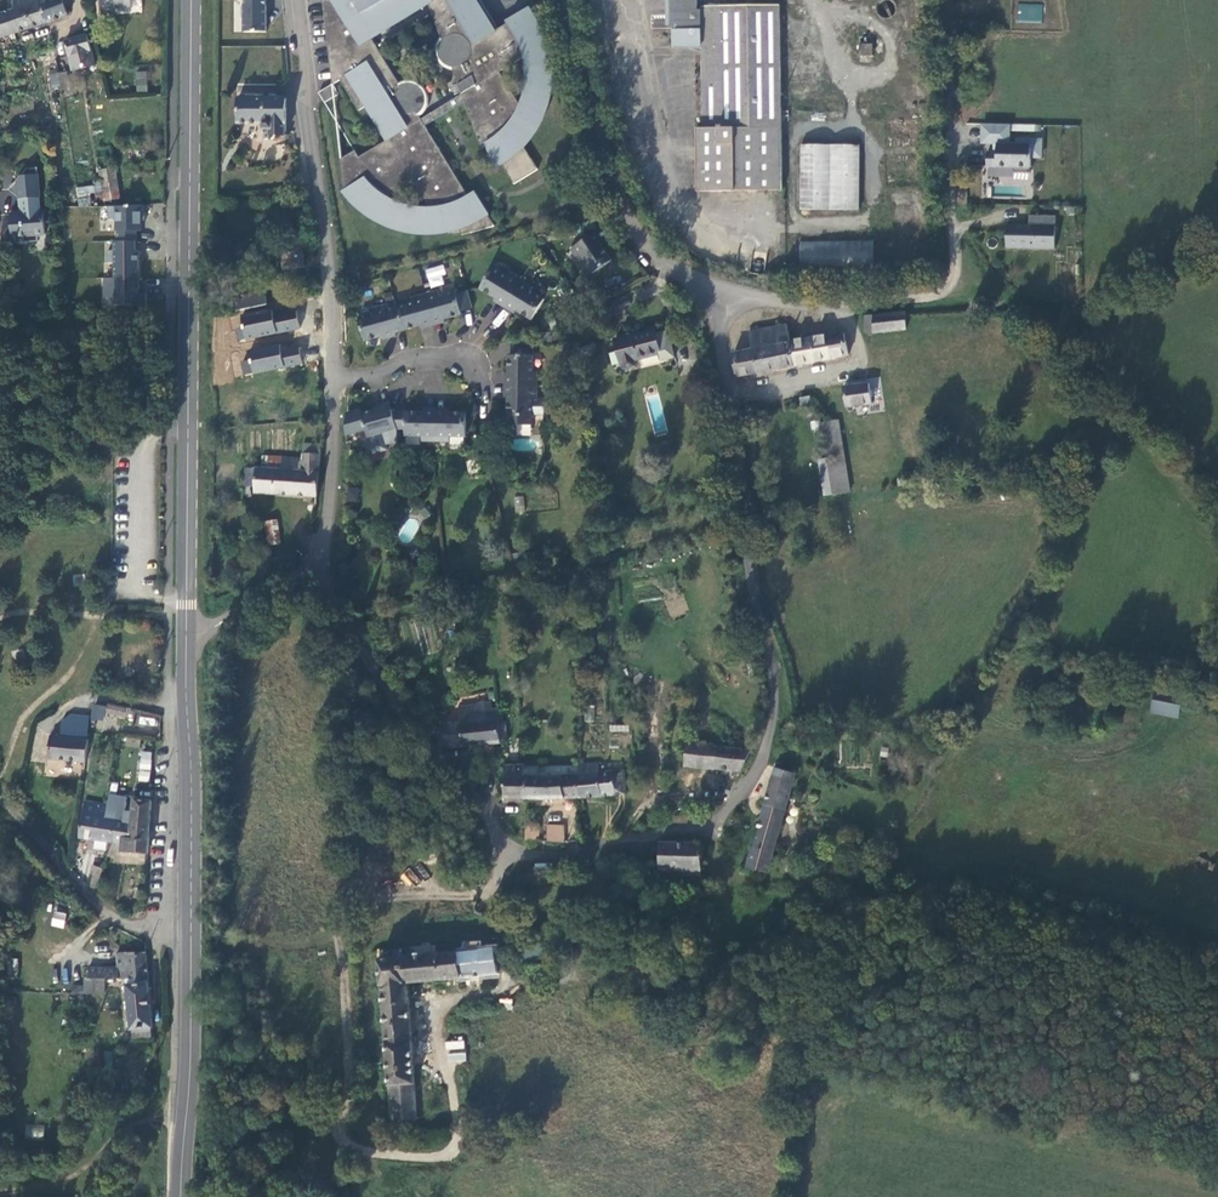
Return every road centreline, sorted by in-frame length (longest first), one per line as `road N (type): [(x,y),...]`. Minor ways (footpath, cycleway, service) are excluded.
road 1 (unclassified): [(505,856),(585,854),(708,822),(752,779),(776,721),(713,289)]
road 2 (secondary): [(192,0),(186,636)]
road 3 (unclassified): [(300,0),(332,381)]
road 4 (unclassified): [(315,567),(394,704),(486,807),(505,856)]
road 5 (unclassified): [(713,289),(639,239),(580,66),(569,0)]
road 6 (secondary): [(186,636),(192,924)]
road 7 (secondary): [(192,924),(182,1196)]
road 8 (unclassified): [(713,289),(914,299),(962,288)]
road 9 (unclassified): [(0,801),(85,893),(136,927),(192,924)]
road 10 (residential): [(332,381),(379,375),(405,358),(478,362),(485,419)]
road 11 (unclassified): [(332,381),(330,506),(315,567)]
road 12 (unclassified): [(315,567),(225,624),(186,636)]

